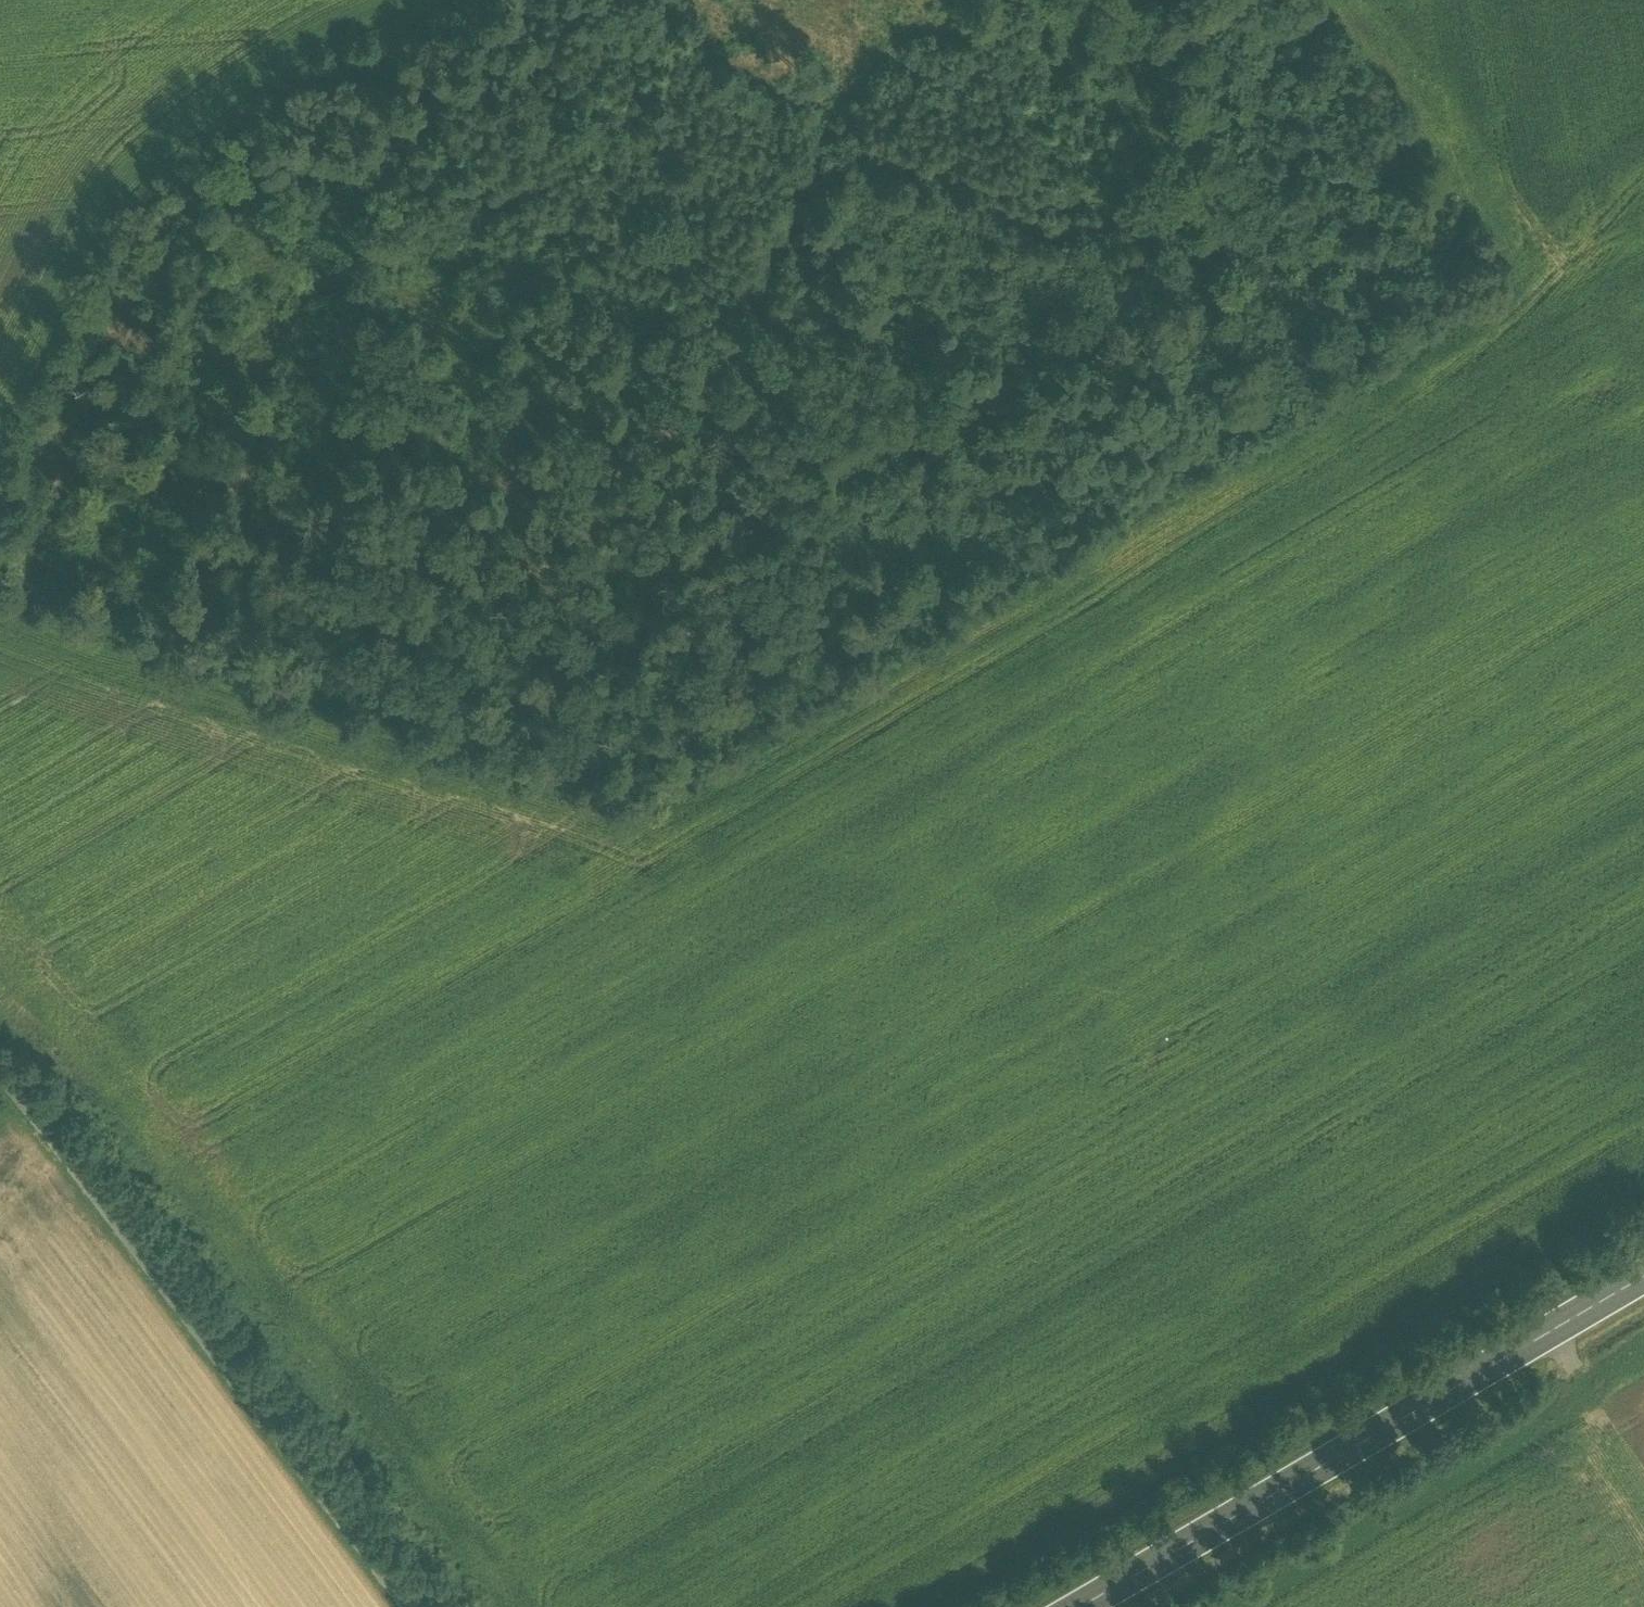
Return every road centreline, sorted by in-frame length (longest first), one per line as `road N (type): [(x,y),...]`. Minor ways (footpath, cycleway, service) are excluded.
road 1 (secondary): [(1071,1606),(1643,1272)]
road 2 (unclassified): [(404,1606),(0,1103)]

